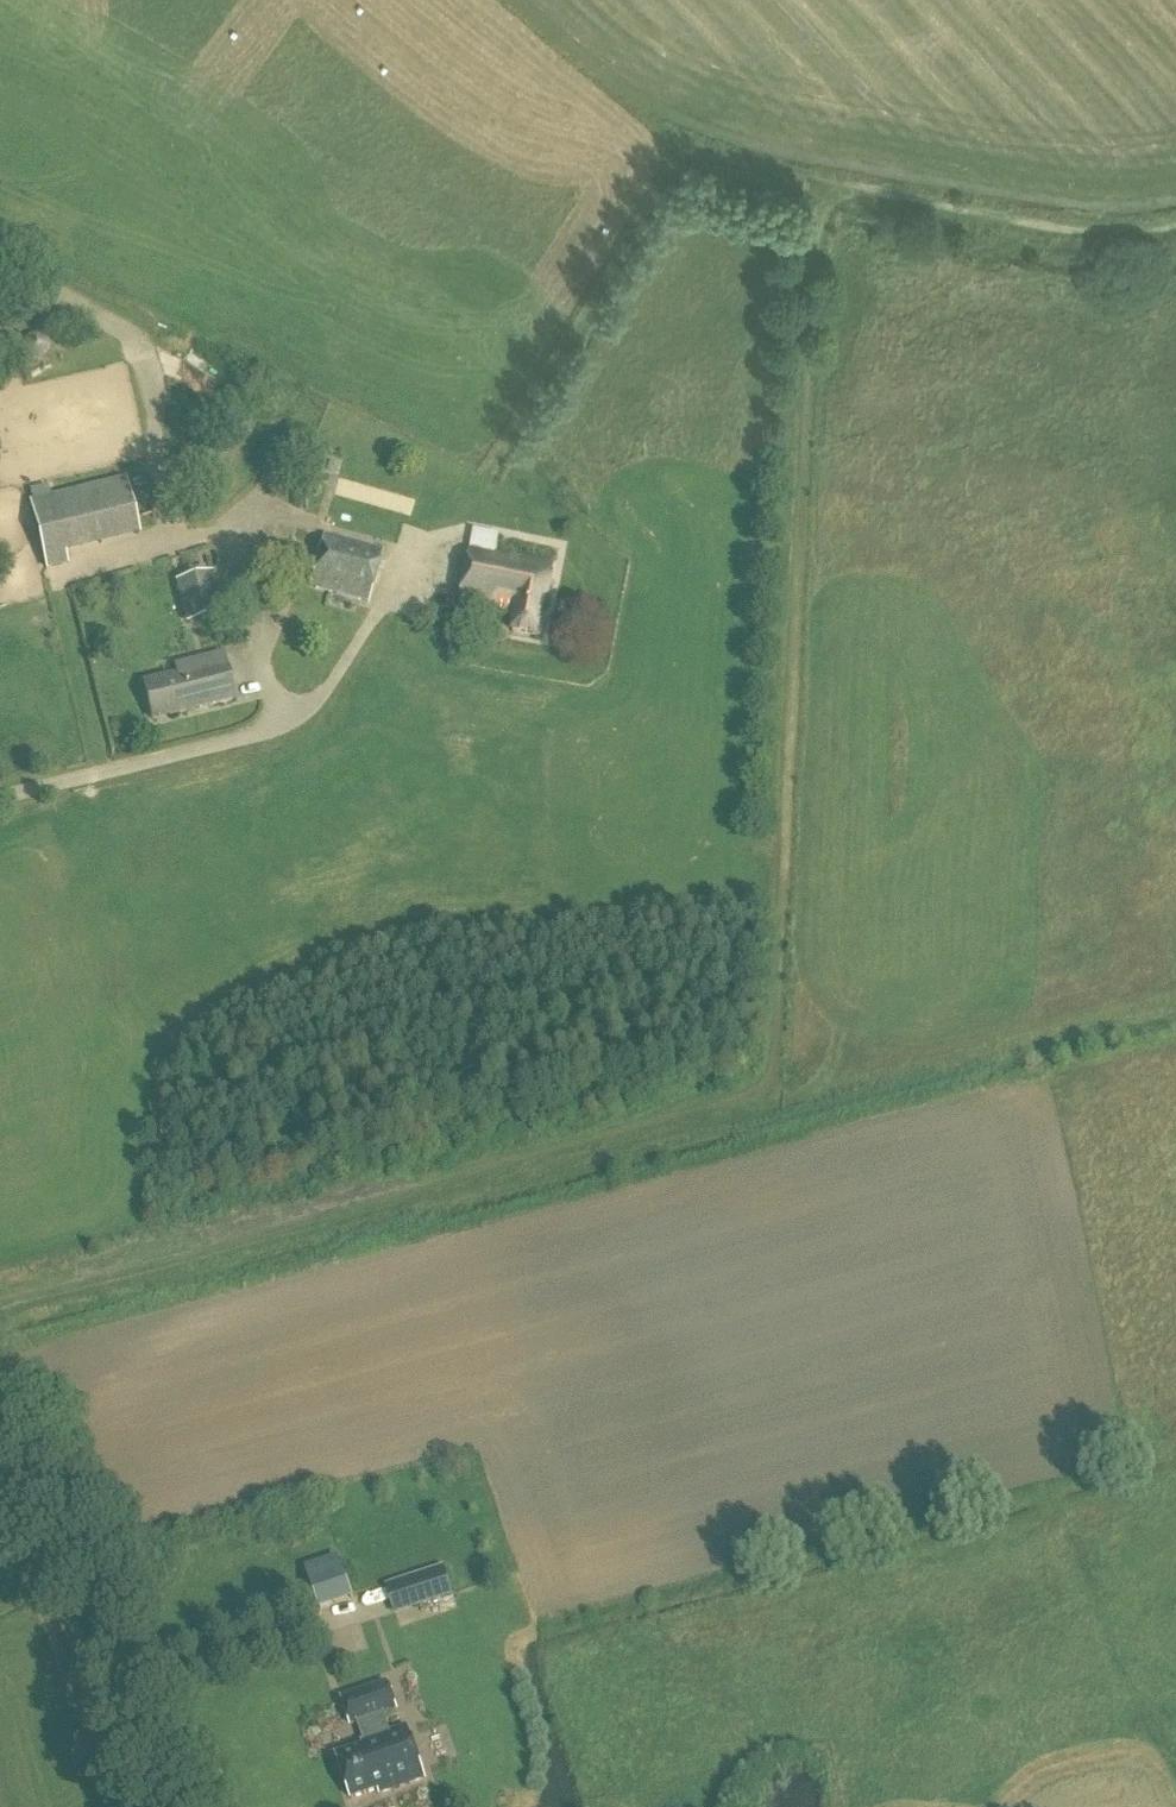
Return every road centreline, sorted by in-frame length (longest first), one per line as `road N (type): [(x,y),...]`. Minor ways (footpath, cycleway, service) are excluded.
road 1 (unclassified): [(170,1806),(74,1545),(0,1418)]

